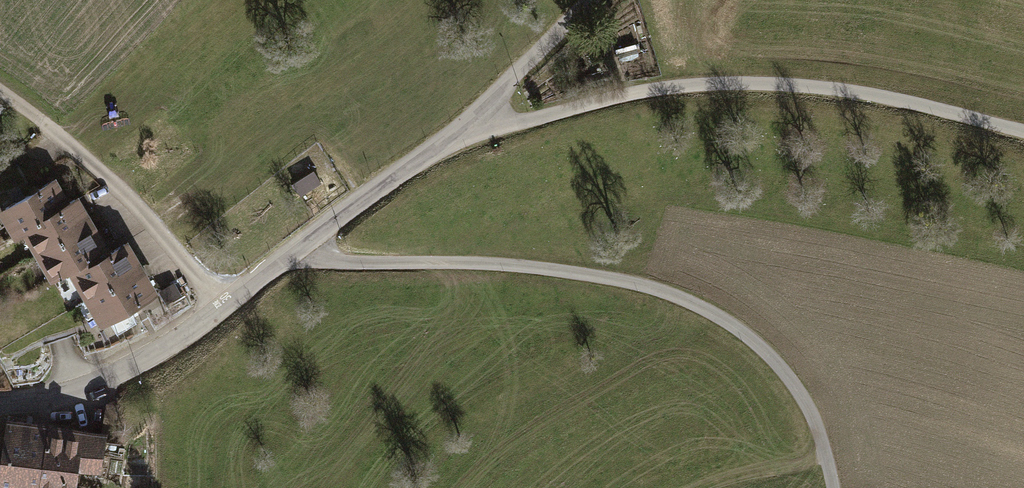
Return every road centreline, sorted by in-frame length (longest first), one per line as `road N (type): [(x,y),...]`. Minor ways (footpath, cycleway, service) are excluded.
road 1 (residential): [(310,245),(332,260),(515,262),(673,295),(743,334),(796,391),(833,487)]
road 2 (tertiary): [(1023,132),(845,89),(761,82),(666,86),(443,142)]
road 3 (residential): [(224,302),(132,204),(0,92)]
road 4 (tertiary): [(224,302),(153,355),(71,391),(0,404)]
road 5 (tertiary): [(443,142),(592,0)]
road 6 (tertiary): [(443,142),(310,245)]

